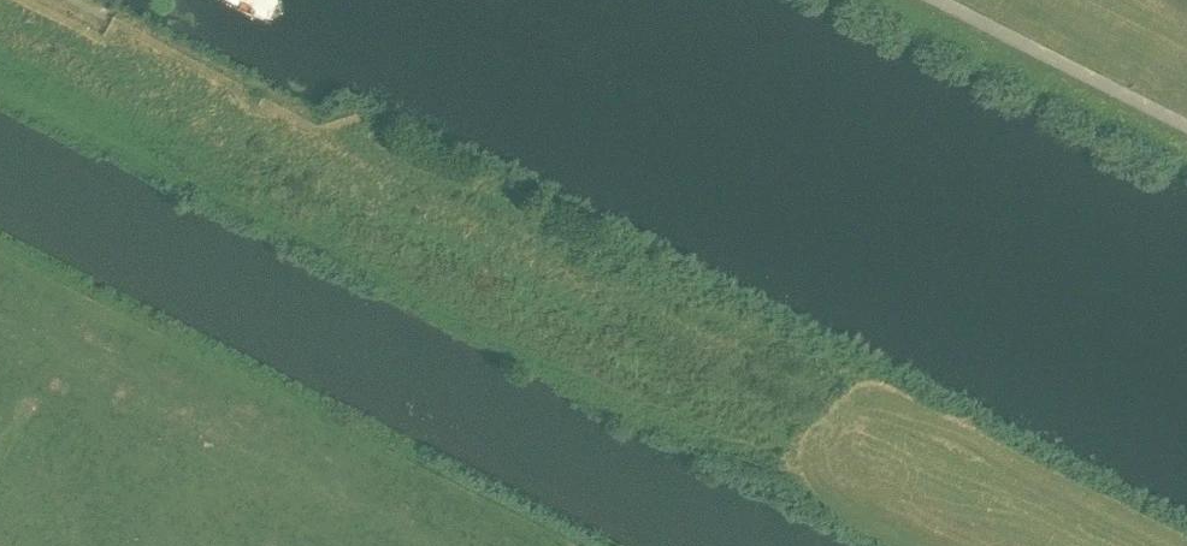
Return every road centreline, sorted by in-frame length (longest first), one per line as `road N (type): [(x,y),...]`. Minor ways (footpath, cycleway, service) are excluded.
road 1 (unclassified): [(1186,126),(942,0)]

